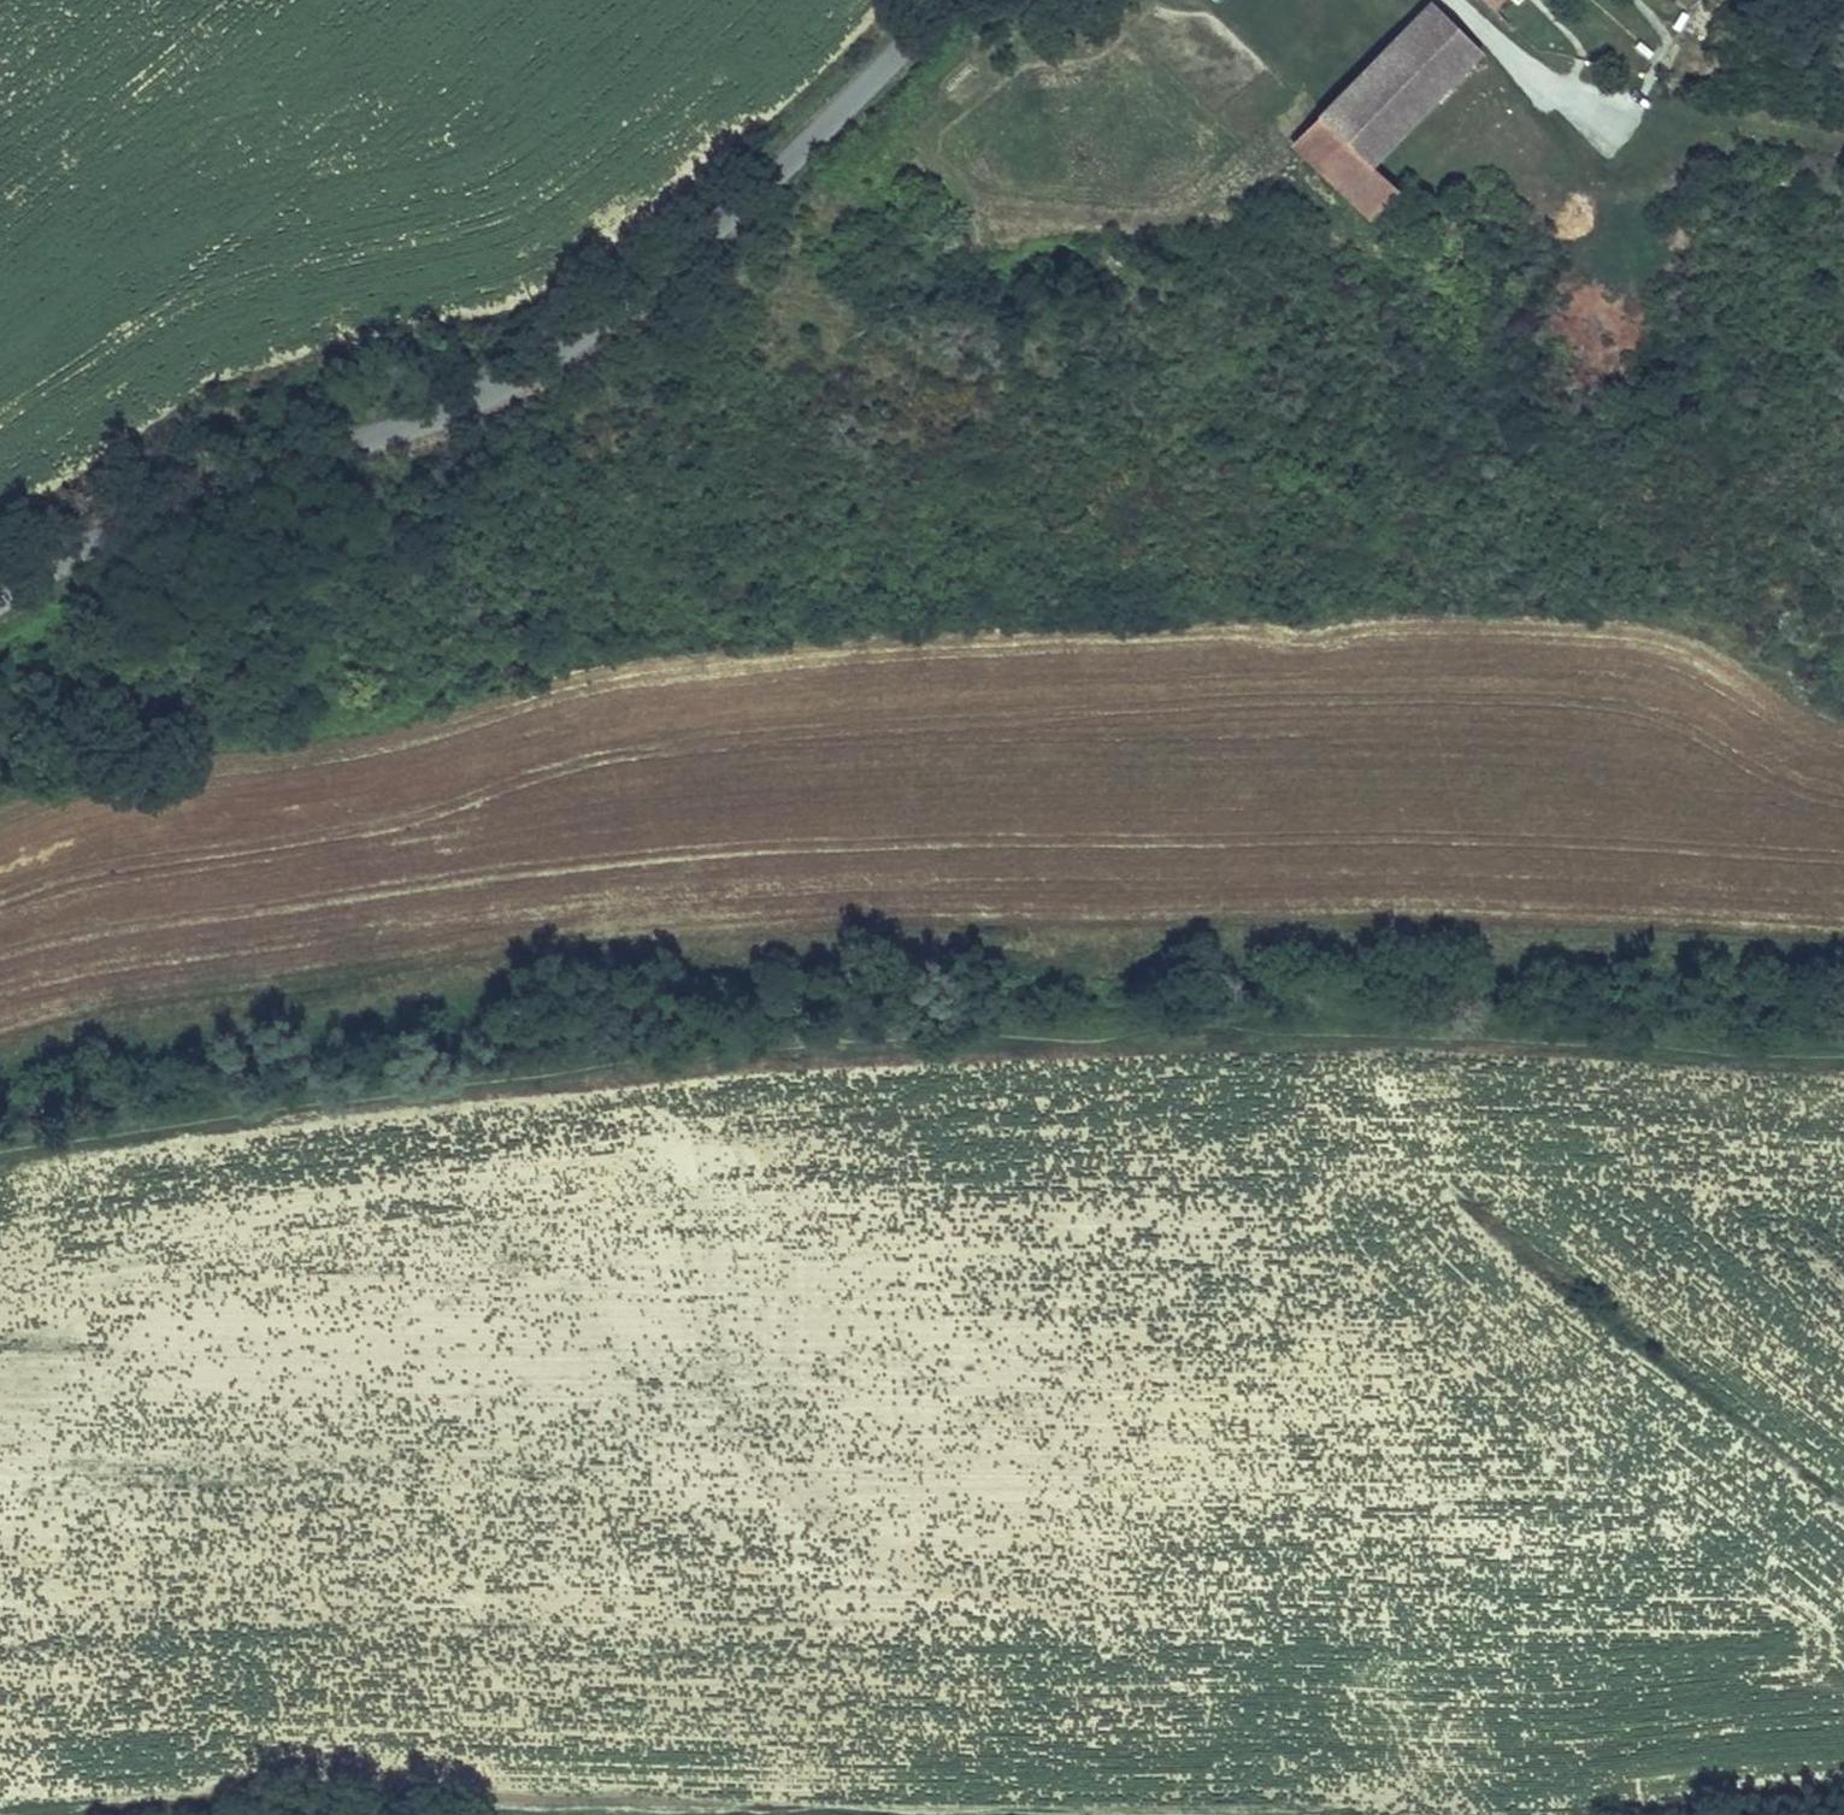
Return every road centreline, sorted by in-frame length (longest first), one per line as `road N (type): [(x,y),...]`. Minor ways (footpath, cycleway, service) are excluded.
road 1 (unclassified): [(943,0),(734,212),(572,345),(449,407),(216,480),(0,595)]

